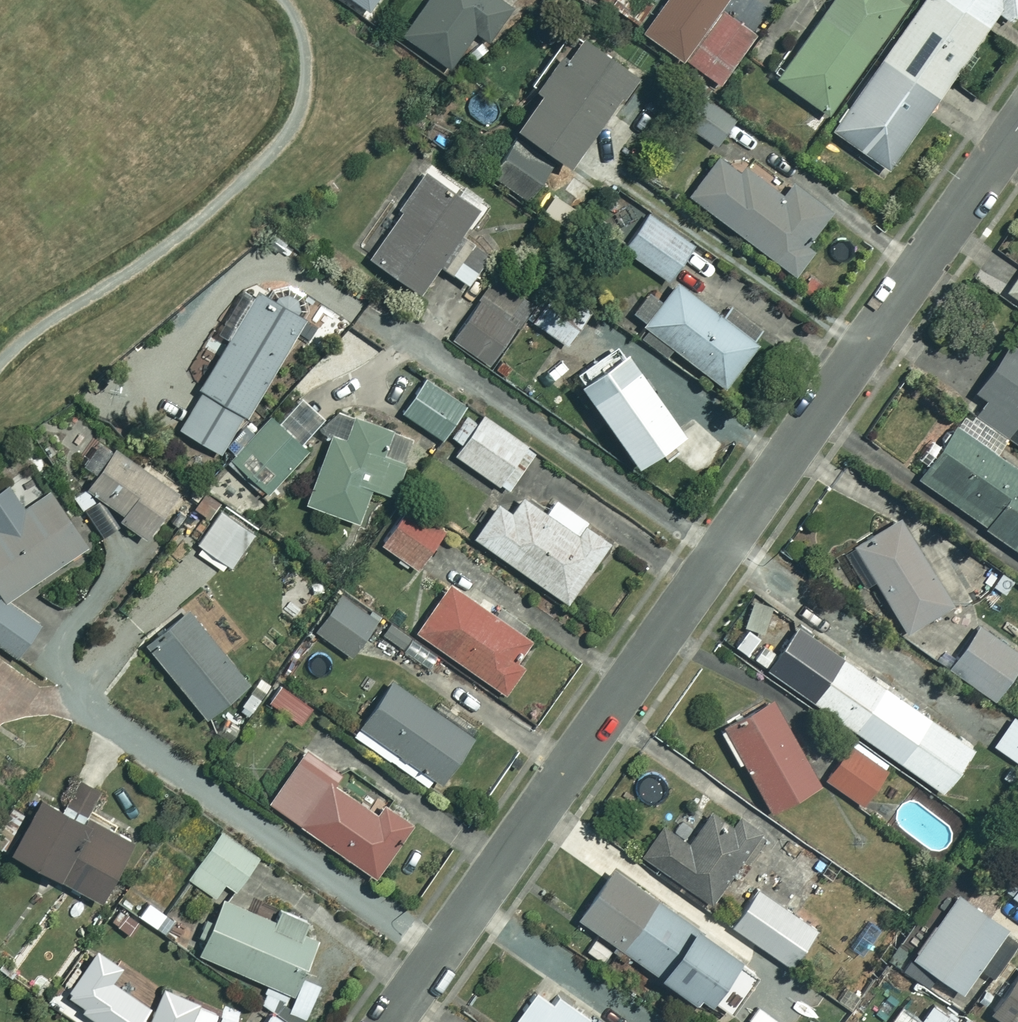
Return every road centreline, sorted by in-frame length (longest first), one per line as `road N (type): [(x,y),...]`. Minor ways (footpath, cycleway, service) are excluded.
road 1 (residential): [(1017,127),(400,1021)]

